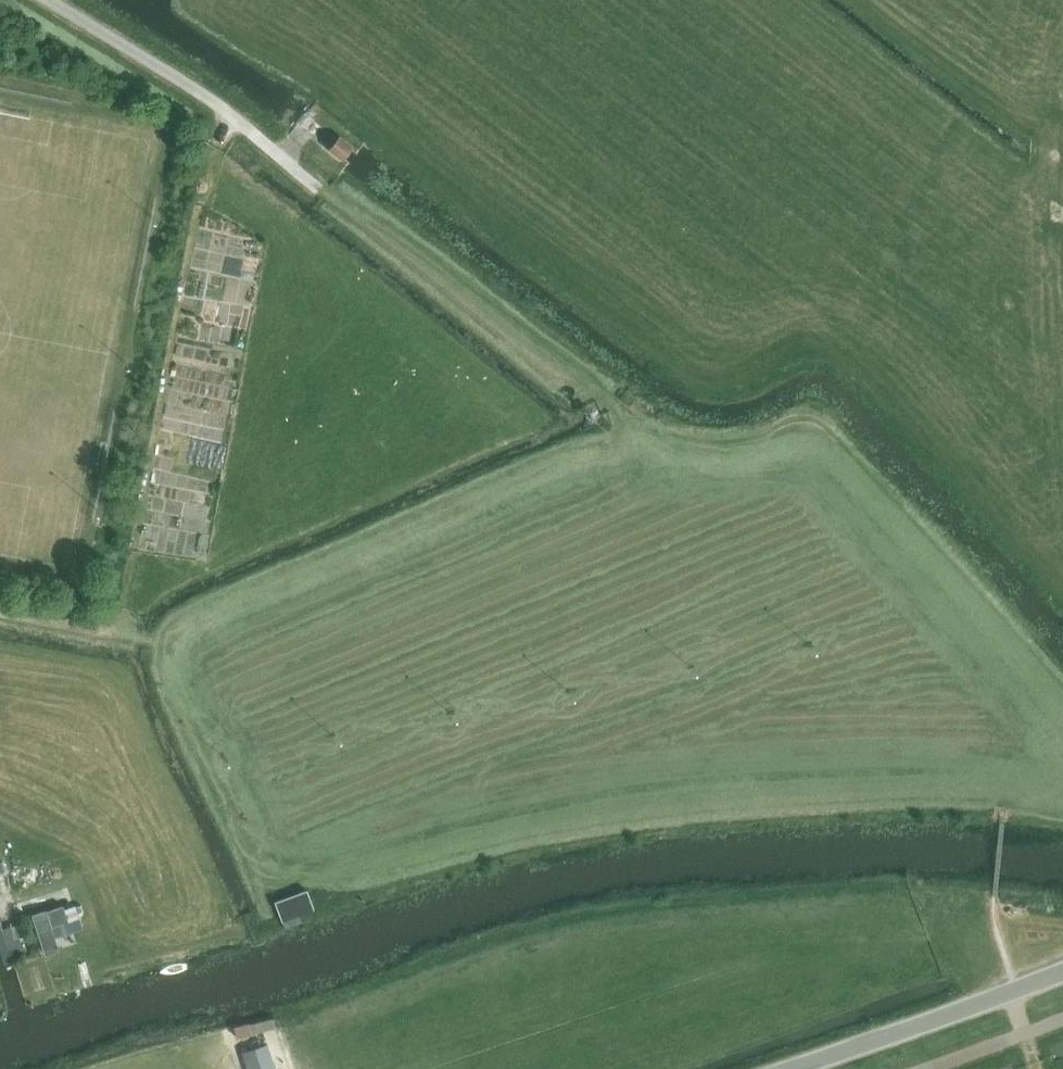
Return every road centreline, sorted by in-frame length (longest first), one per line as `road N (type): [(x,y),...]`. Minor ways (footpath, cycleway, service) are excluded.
road 1 (tertiary): [(791,1068),(1062,973)]

